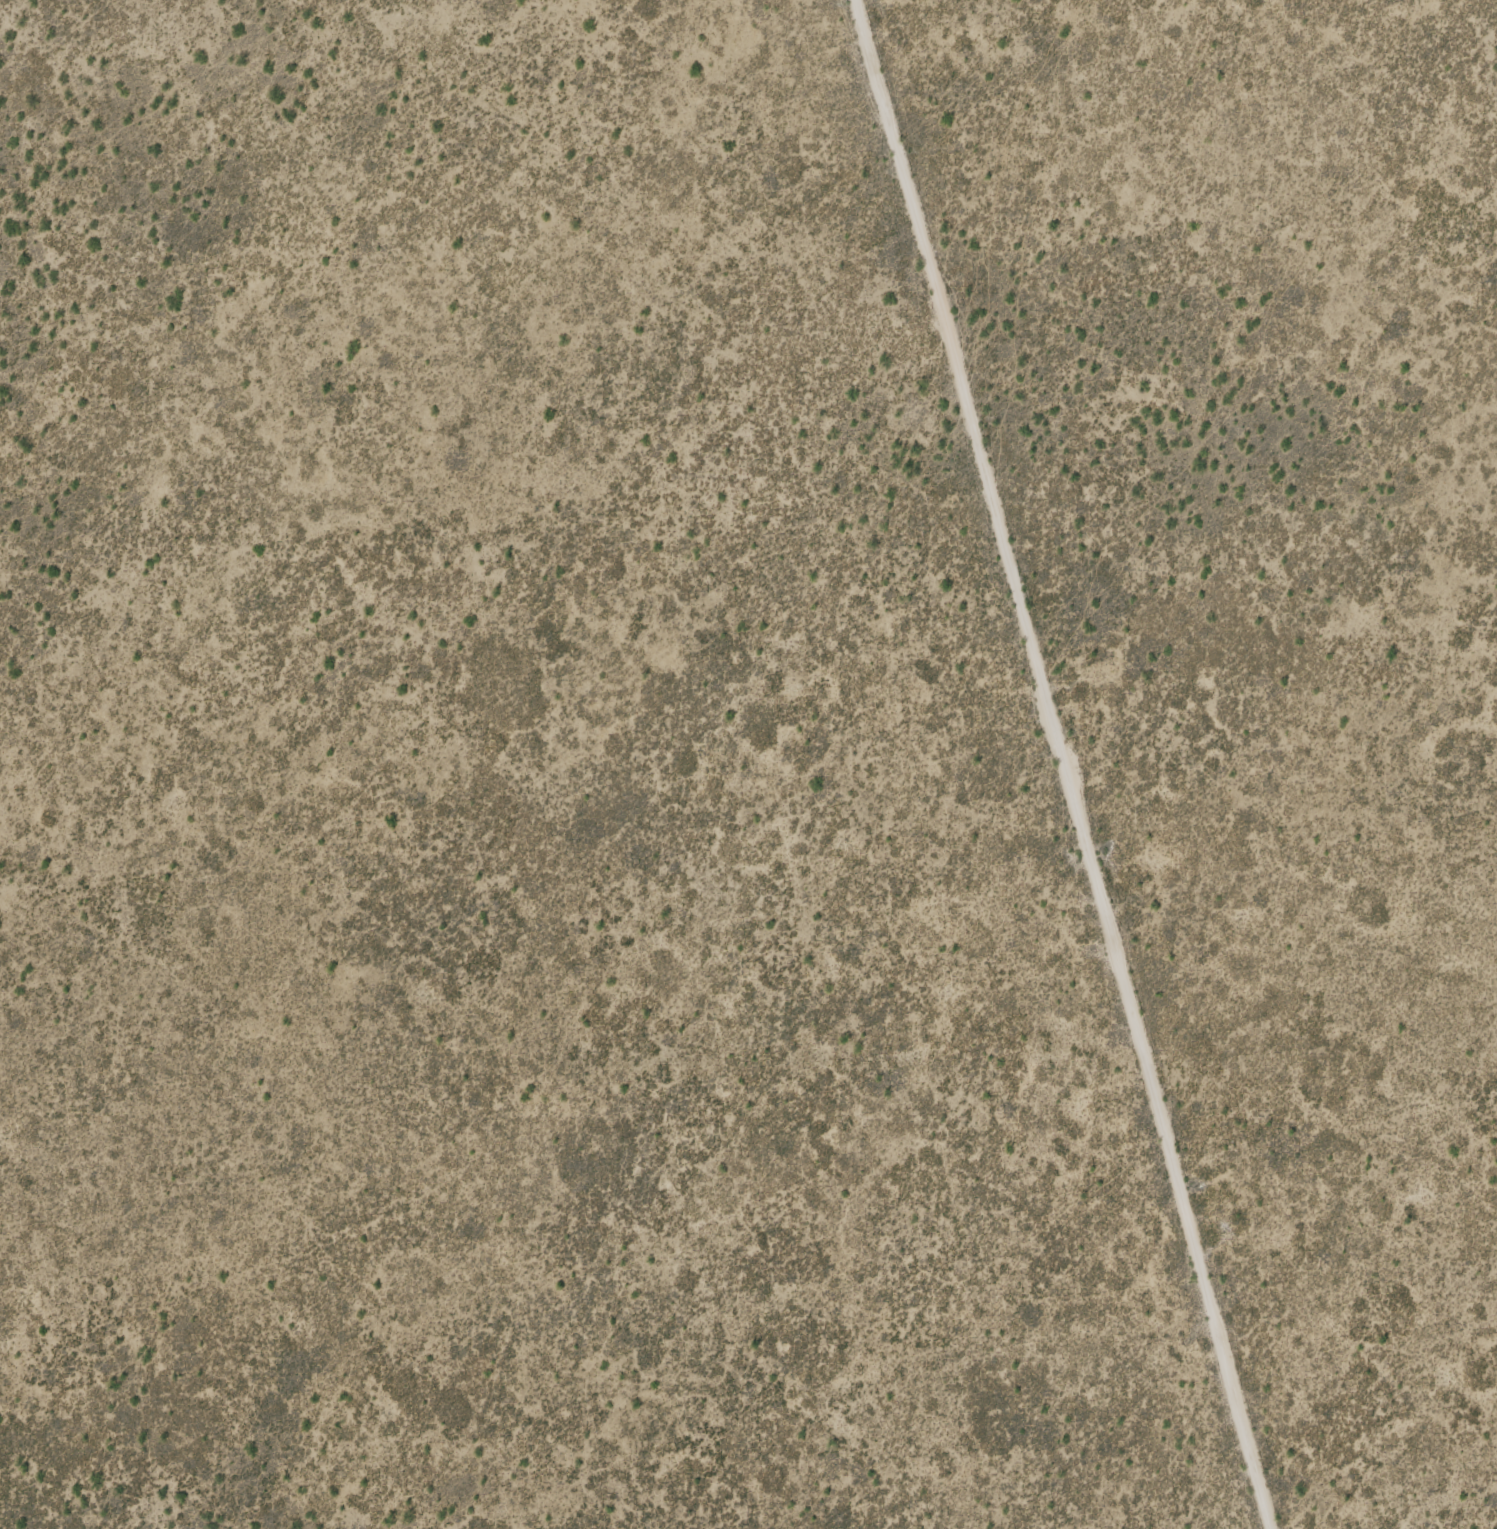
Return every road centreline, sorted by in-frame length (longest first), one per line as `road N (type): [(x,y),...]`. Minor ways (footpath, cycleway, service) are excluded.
road 1 (track): [(1288,1528),(875,0)]

